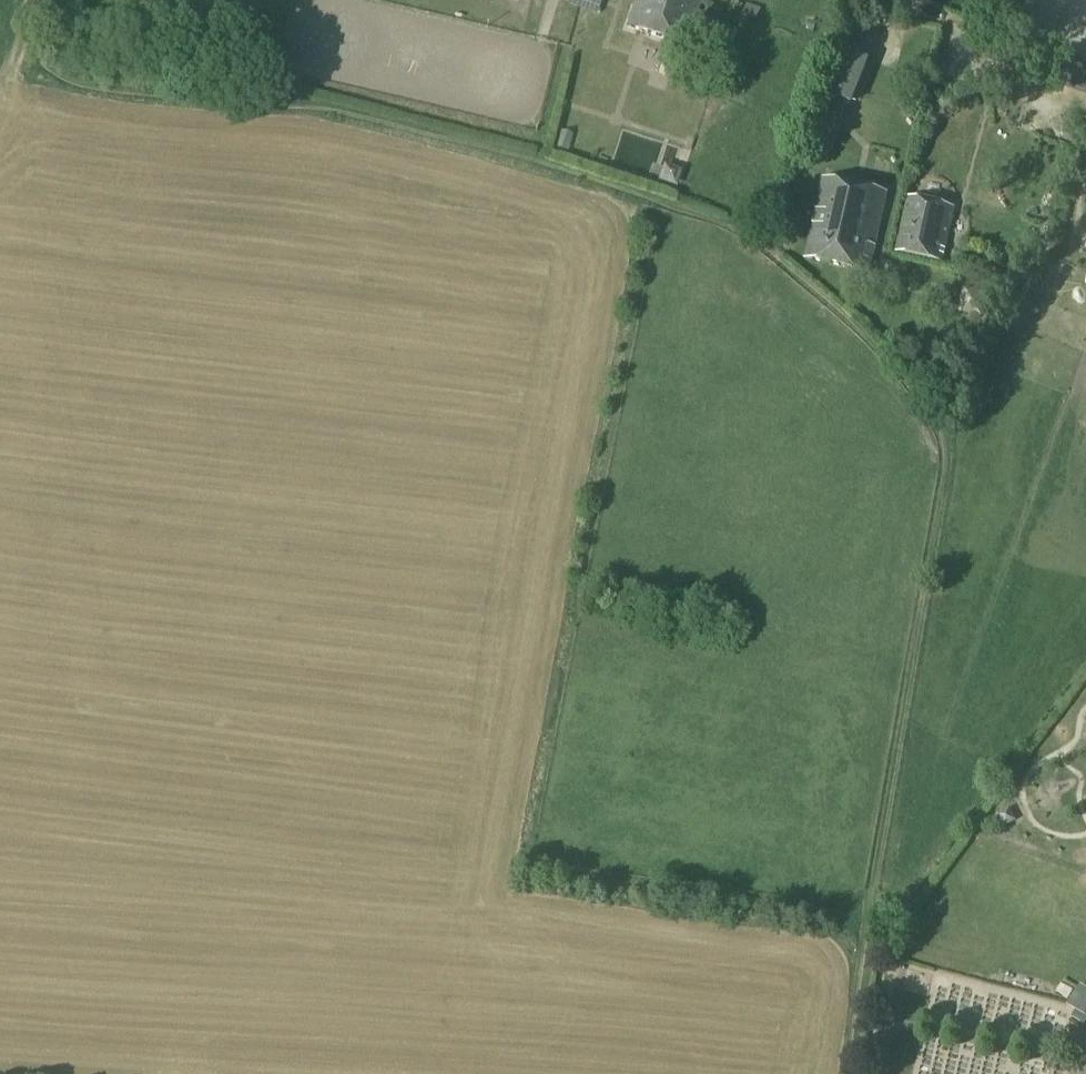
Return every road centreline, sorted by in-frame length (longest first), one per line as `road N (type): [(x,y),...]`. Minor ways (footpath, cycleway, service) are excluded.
road 1 (track): [(842,1073),(943,429),(744,221),(385,116),(13,53)]

